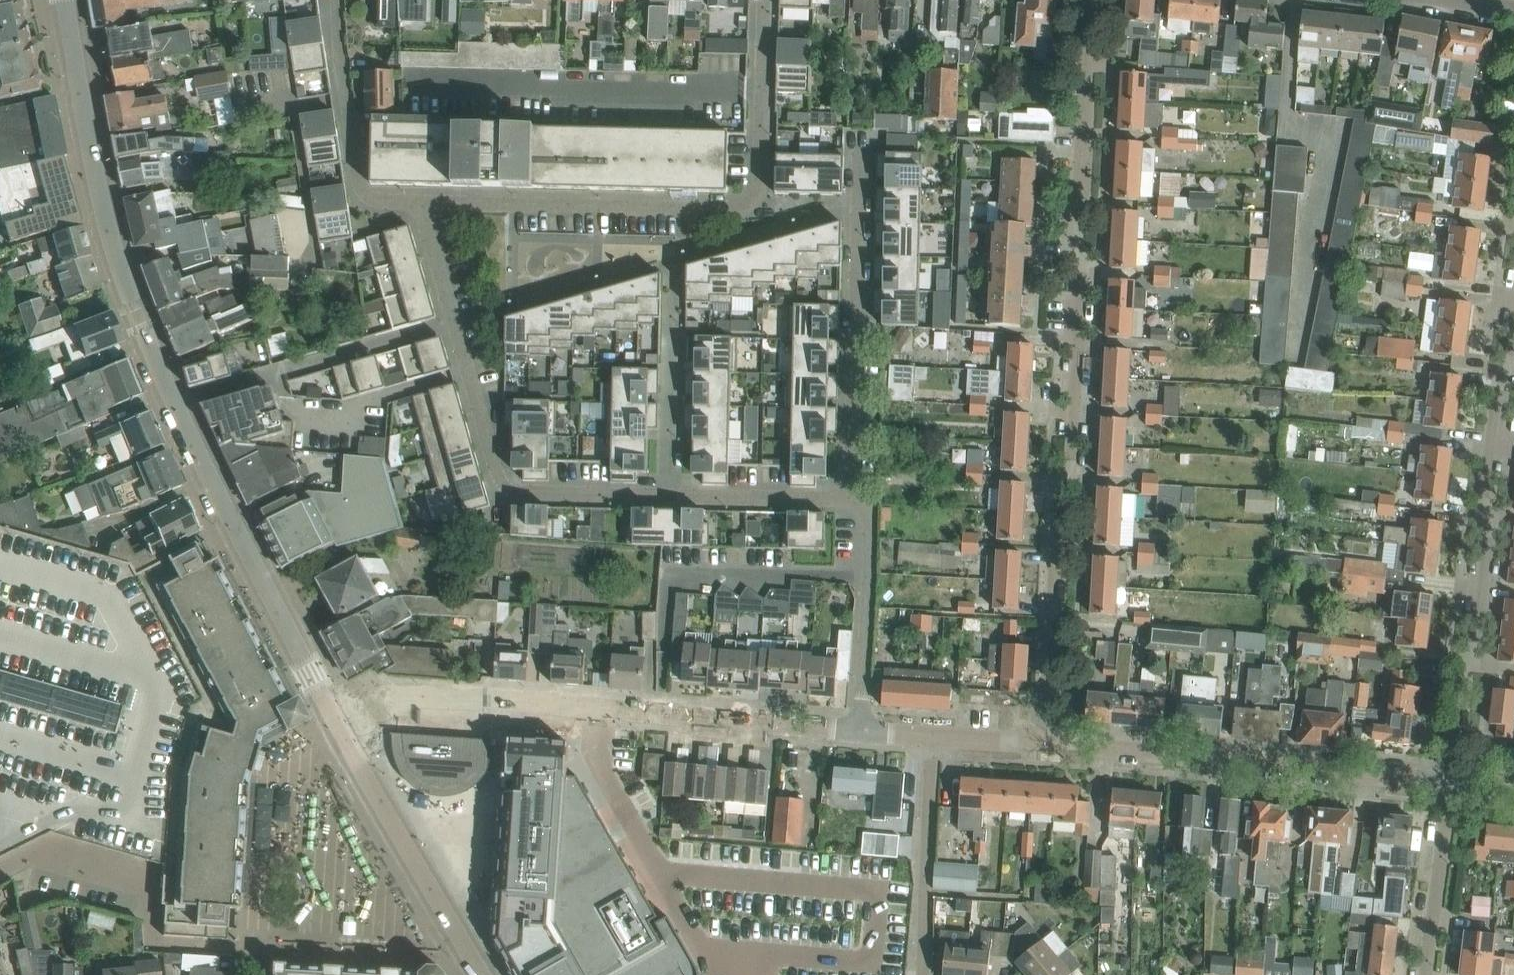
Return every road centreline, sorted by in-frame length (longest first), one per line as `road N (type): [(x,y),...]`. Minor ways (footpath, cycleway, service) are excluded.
road 1 (unclassified): [(328,715),(147,349),(86,127),(65,0)]
road 2 (residential): [(1044,743),(1060,480),(1071,475),(1091,0)]
road 3 (residential): [(418,202),(509,492),(847,503)]
road 4 (residential): [(418,202),(761,207),(764,0)]
road 5 (residential): [(1450,793),(1513,332)]
road 6 (residential): [(1044,743),(1450,793)]
road 7 (residential): [(867,141),(847,503)]
road 8 (unclassified): [(478,974),(459,941),(447,871),(429,849),(341,793),(328,715)]
road 9 (residential): [(601,709),(598,763),(715,974)]
road 10 (residential): [(328,715),(371,699),(601,709)]
road 11 (residential): [(601,709),(857,731)]
road 12 (residential): [(418,202),(360,196),(348,0)]
road 13 (residential): [(847,503),(872,538),(857,731)]
road 14 (residential): [(919,974),(930,738)]
road 15 (residential): [(1426,974),(1450,793)]

